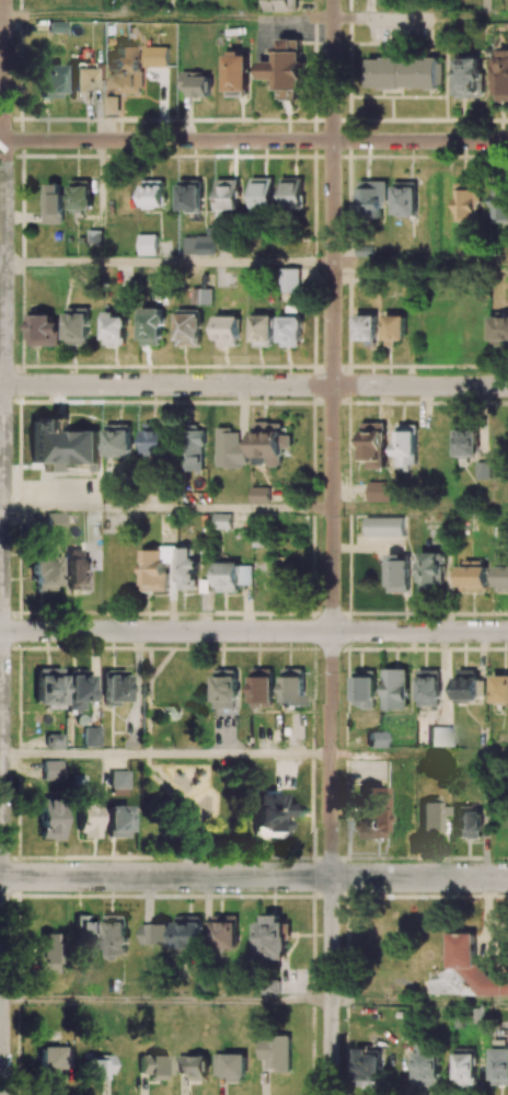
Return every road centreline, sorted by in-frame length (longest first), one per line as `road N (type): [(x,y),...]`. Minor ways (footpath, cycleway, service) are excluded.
road 1 (residential): [(4,1094),(7,0)]
road 2 (residential): [(331,1094),(333,0)]
road 3 (residential): [(507,878),(0,876)]
road 4 (residential): [(507,142),(0,141)]
road 5 (residential): [(507,386),(0,385)]
road 6 (residential): [(507,632),(0,632)]

